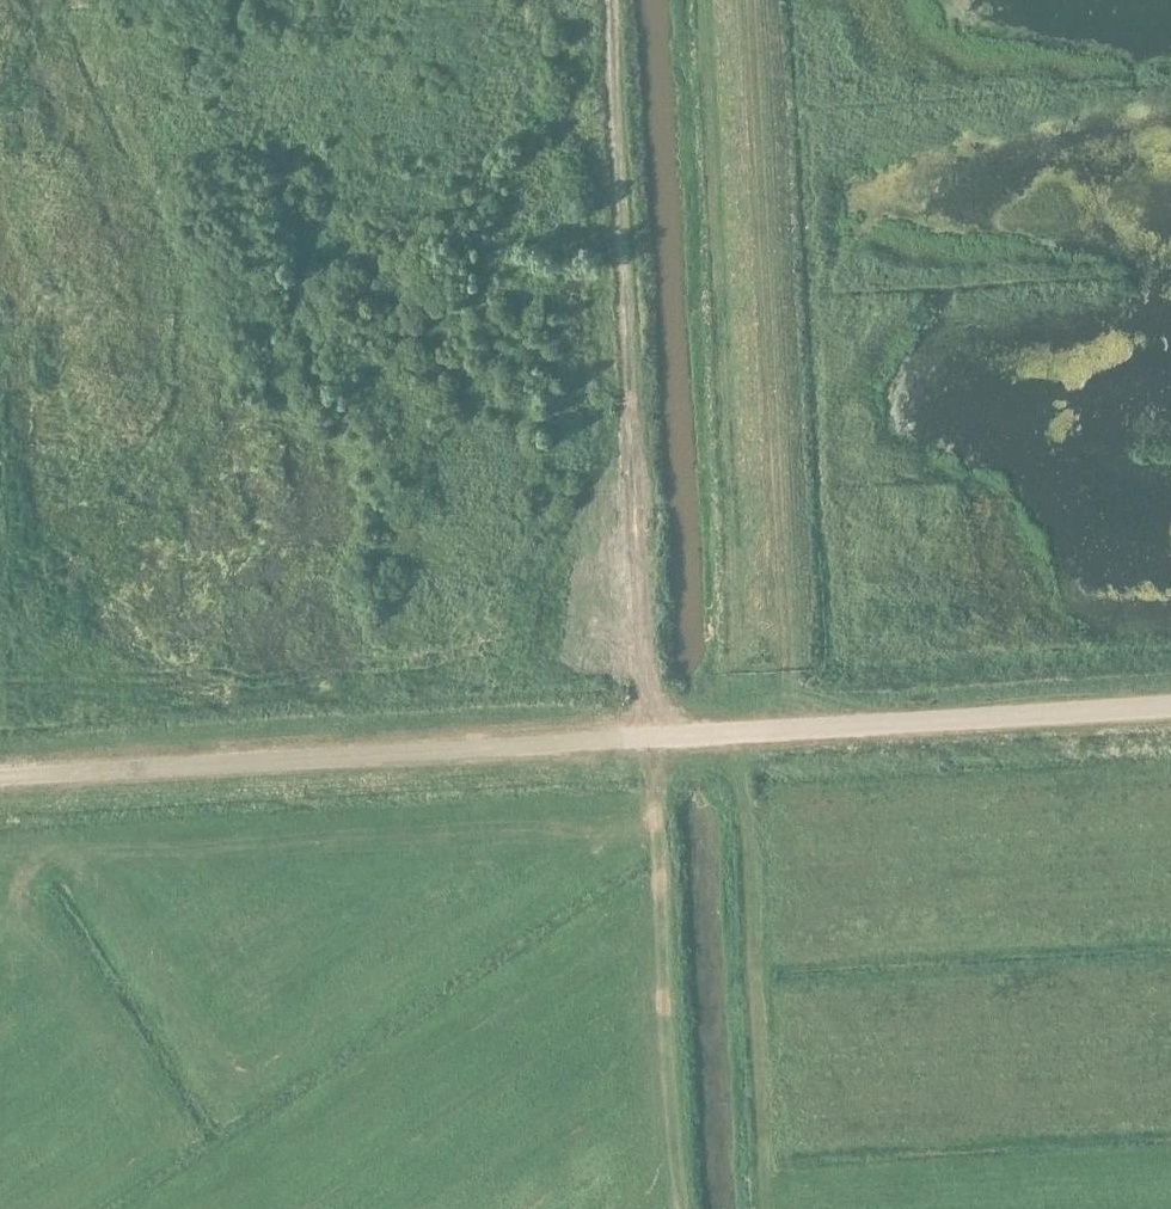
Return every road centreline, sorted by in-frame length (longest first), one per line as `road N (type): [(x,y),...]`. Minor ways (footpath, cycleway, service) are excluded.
road 1 (tertiary): [(1170,707),(0,777)]

